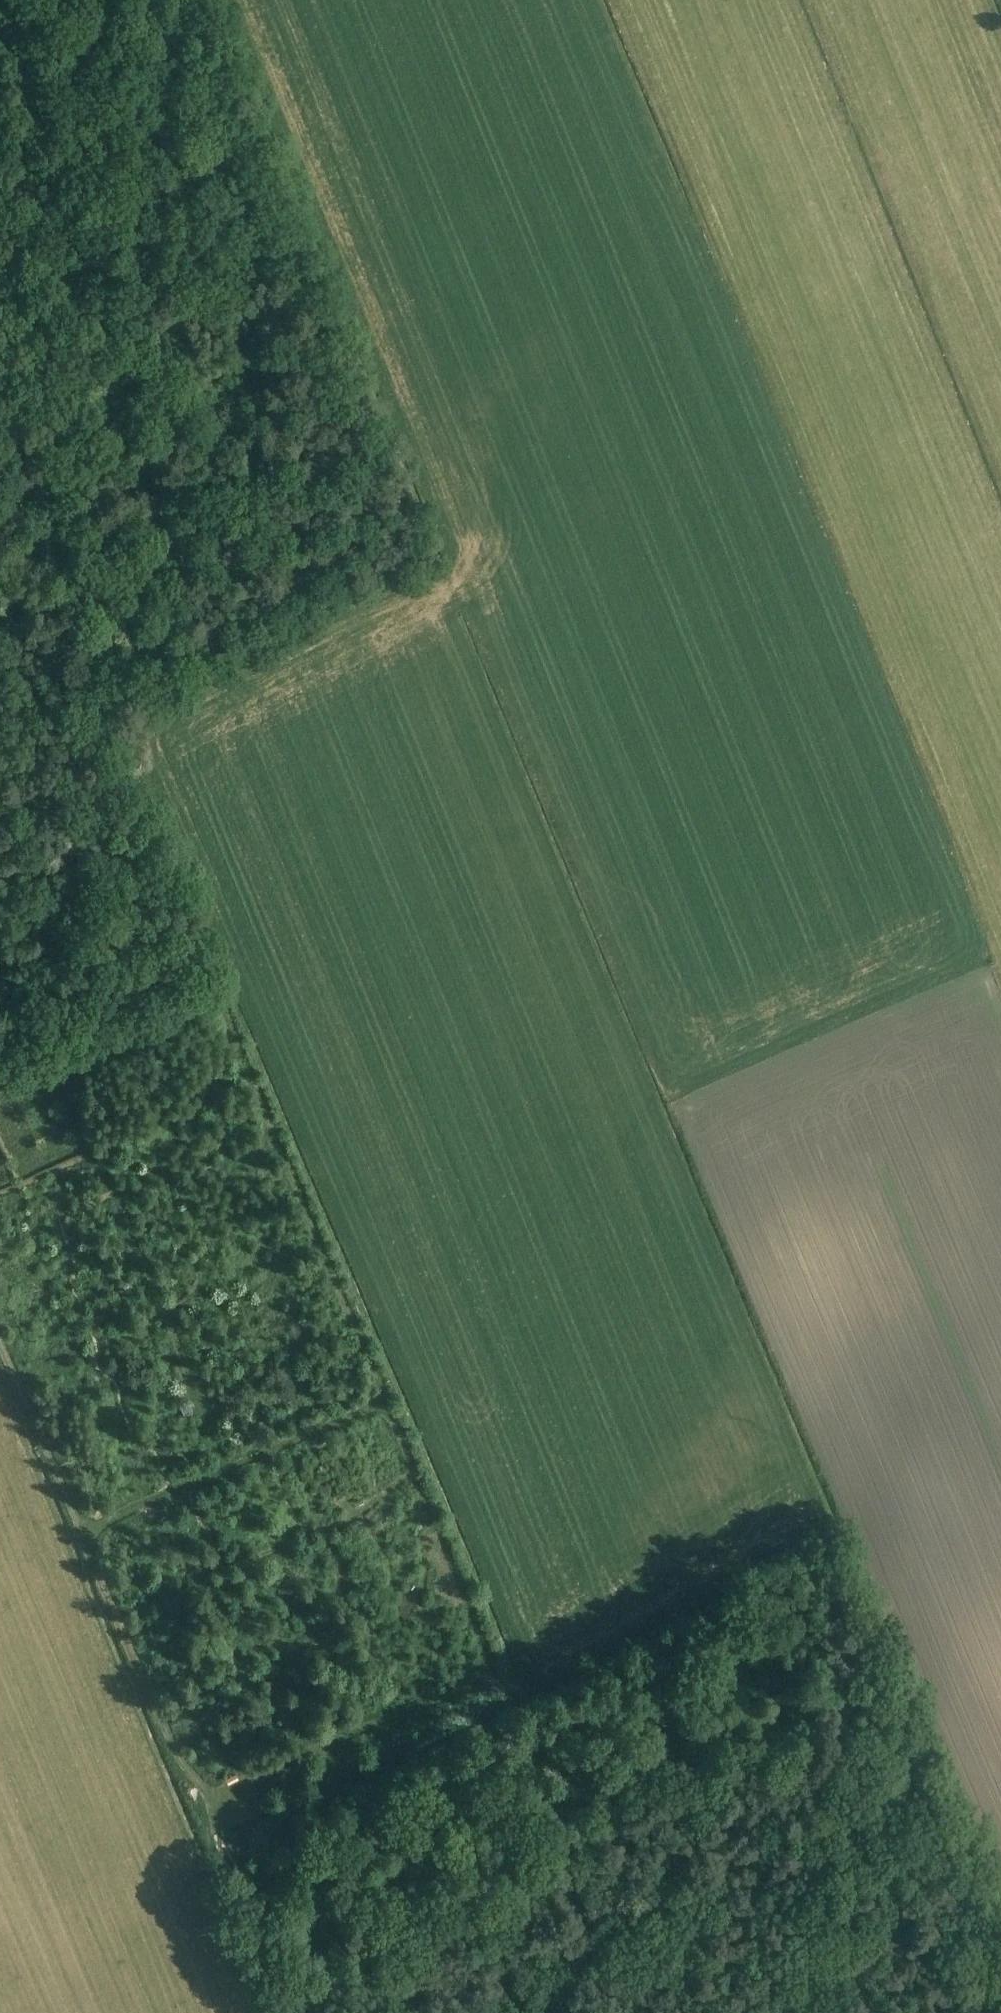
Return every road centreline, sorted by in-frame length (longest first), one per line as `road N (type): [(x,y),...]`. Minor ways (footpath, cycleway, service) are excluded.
road 1 (track): [(1000,1919),(989,1892),(944,1871),(900,1830),(881,1799),(865,1752),(867,1643),(848,1566),(822,1504)]
road 2 (track): [(314,2012),(210,1797)]

